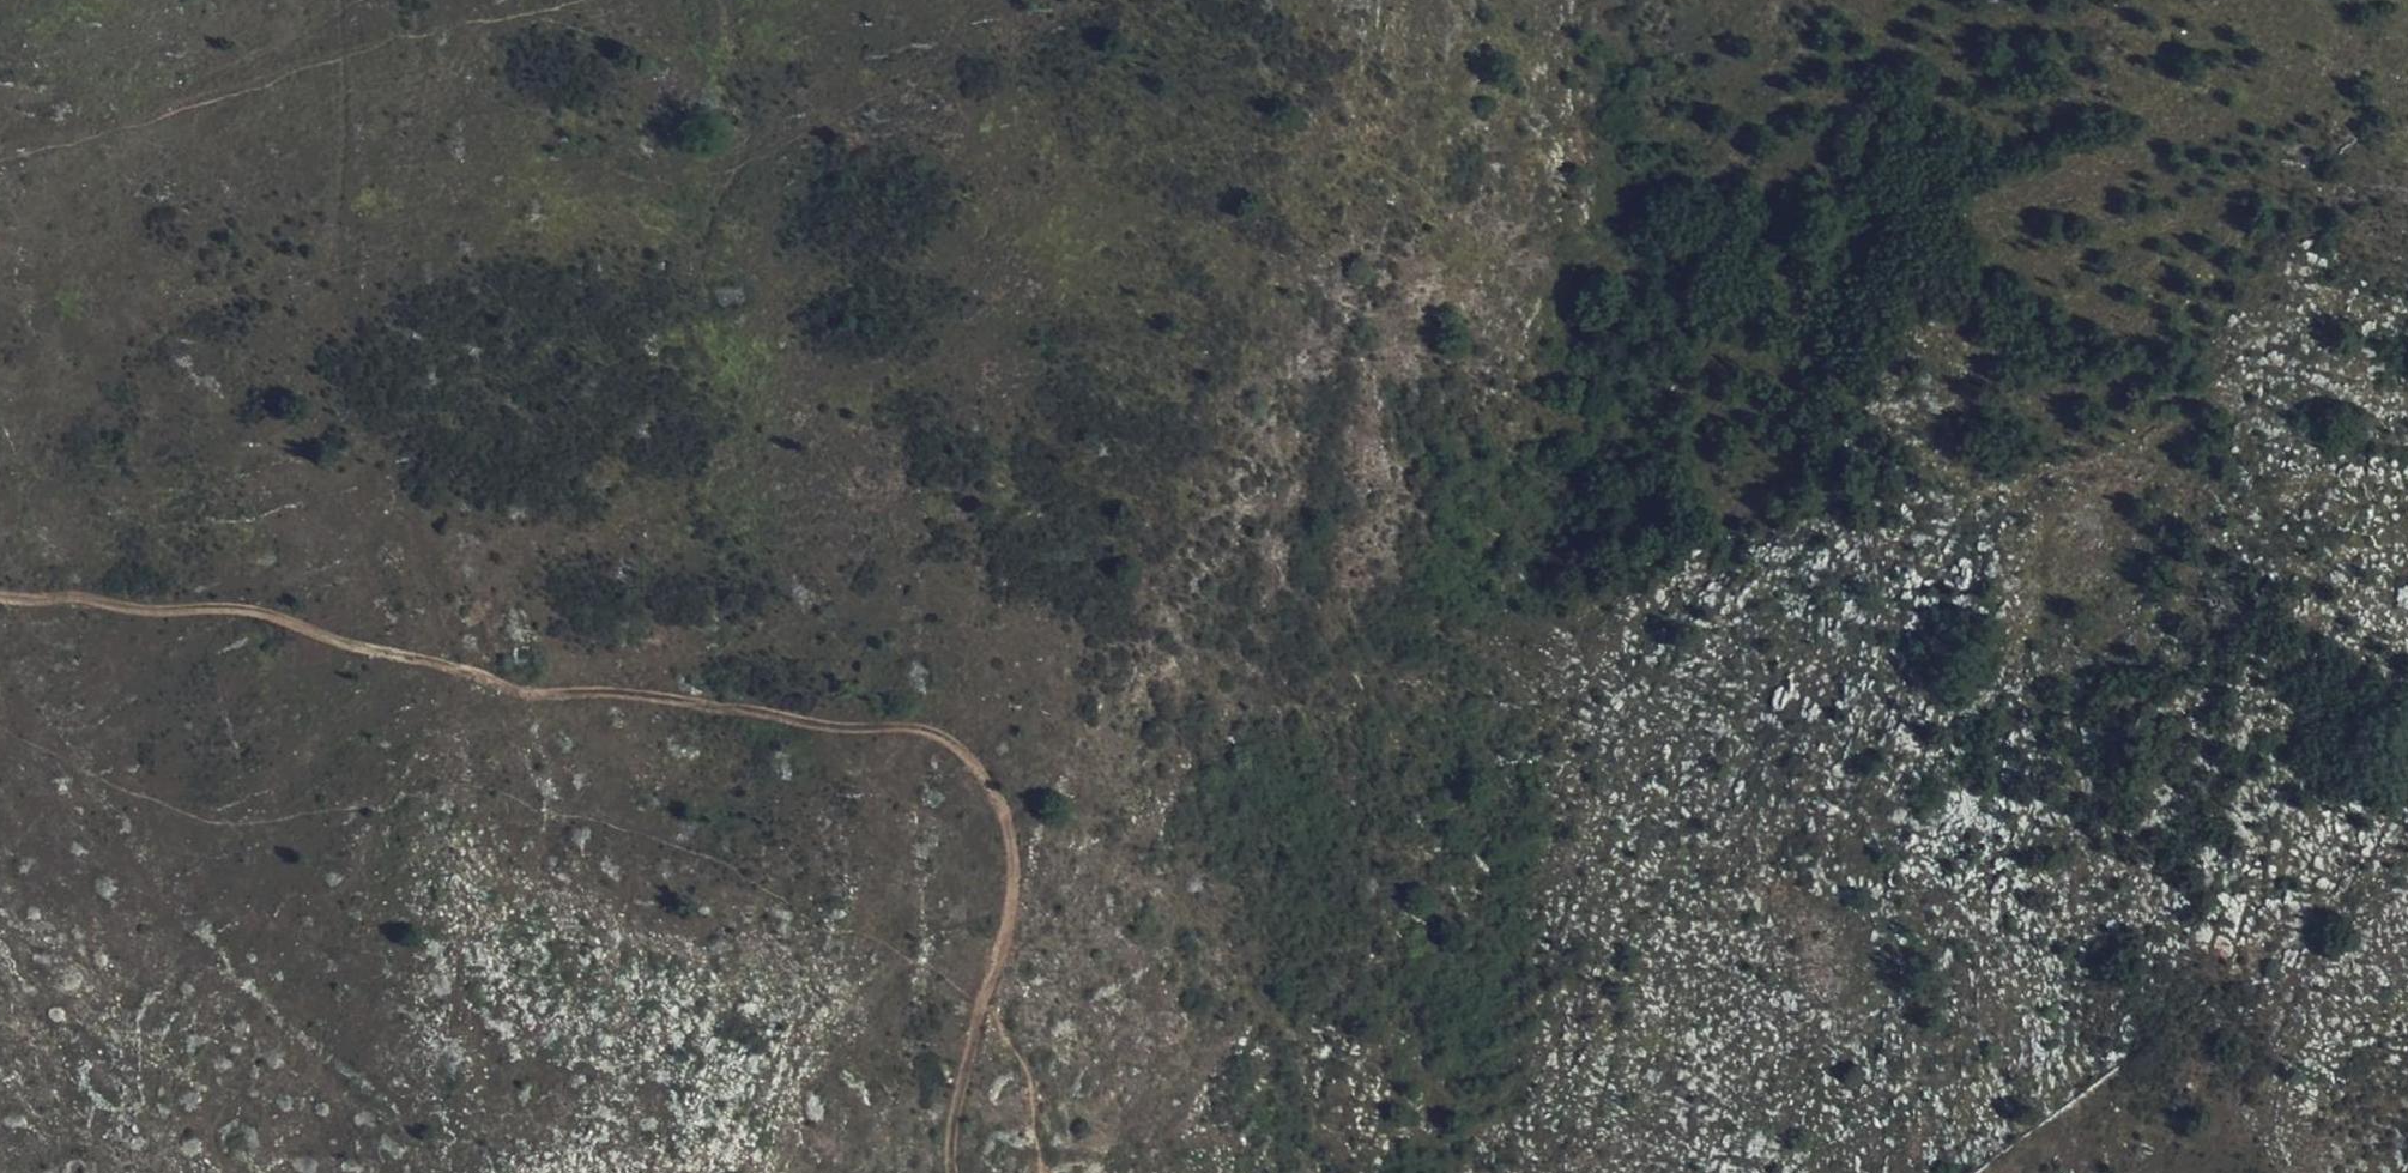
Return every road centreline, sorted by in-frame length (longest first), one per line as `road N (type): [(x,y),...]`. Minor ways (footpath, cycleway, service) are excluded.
road 1 (track): [(987,1003),(1018,899),(1014,822),(992,768),(928,725),(841,731),(636,693),(529,694),(249,609),(117,608),(80,594),(0,601)]
road 2 (track): [(954,1172),(949,1131),(987,1003)]

